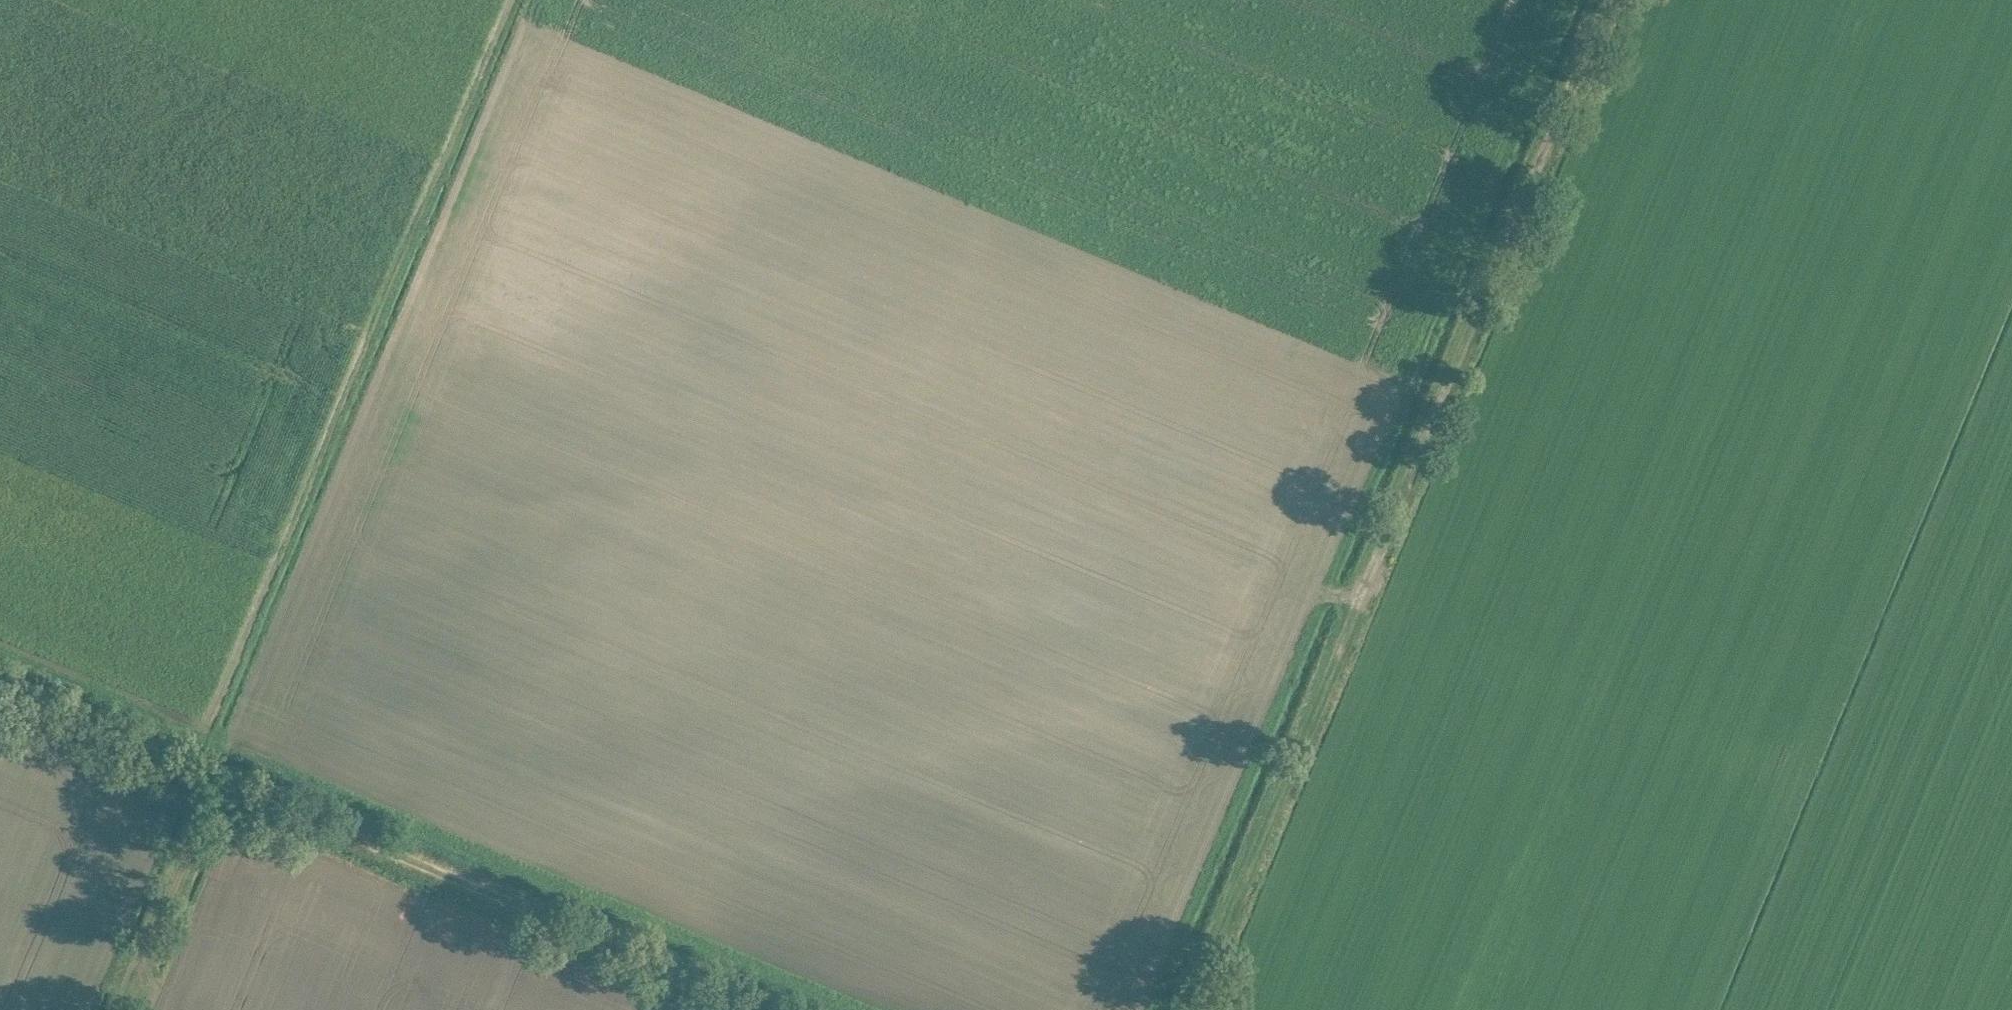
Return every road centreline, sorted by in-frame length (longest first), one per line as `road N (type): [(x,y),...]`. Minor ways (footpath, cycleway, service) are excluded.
road 1 (track): [(1609,0),(1196,1009)]
road 2 (track): [(758,1009),(0,697)]

